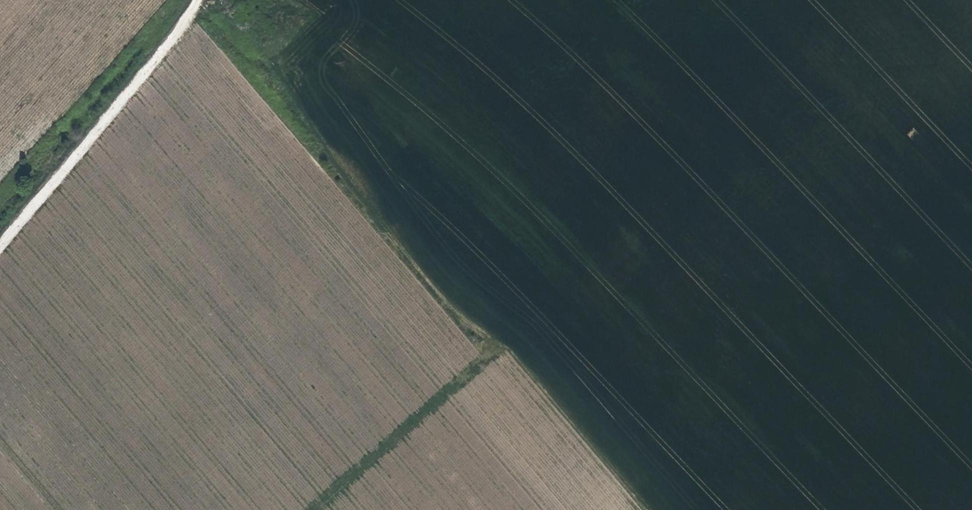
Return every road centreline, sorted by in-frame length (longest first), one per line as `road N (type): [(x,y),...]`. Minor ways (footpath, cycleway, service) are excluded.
road 1 (track): [(645,509),(510,351),(443,302),(191,11)]
road 2 (track): [(0,248),(191,11)]
road 3 (track): [(316,509),(503,345)]

